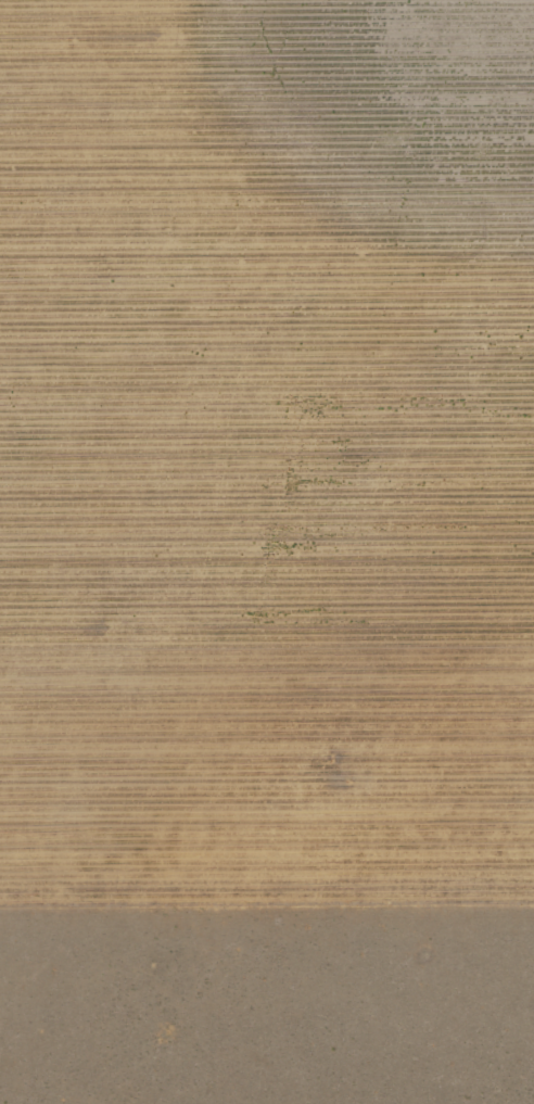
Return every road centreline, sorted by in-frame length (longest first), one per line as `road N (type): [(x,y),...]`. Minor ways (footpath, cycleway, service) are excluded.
road 1 (track): [(533,897),(0,903)]

